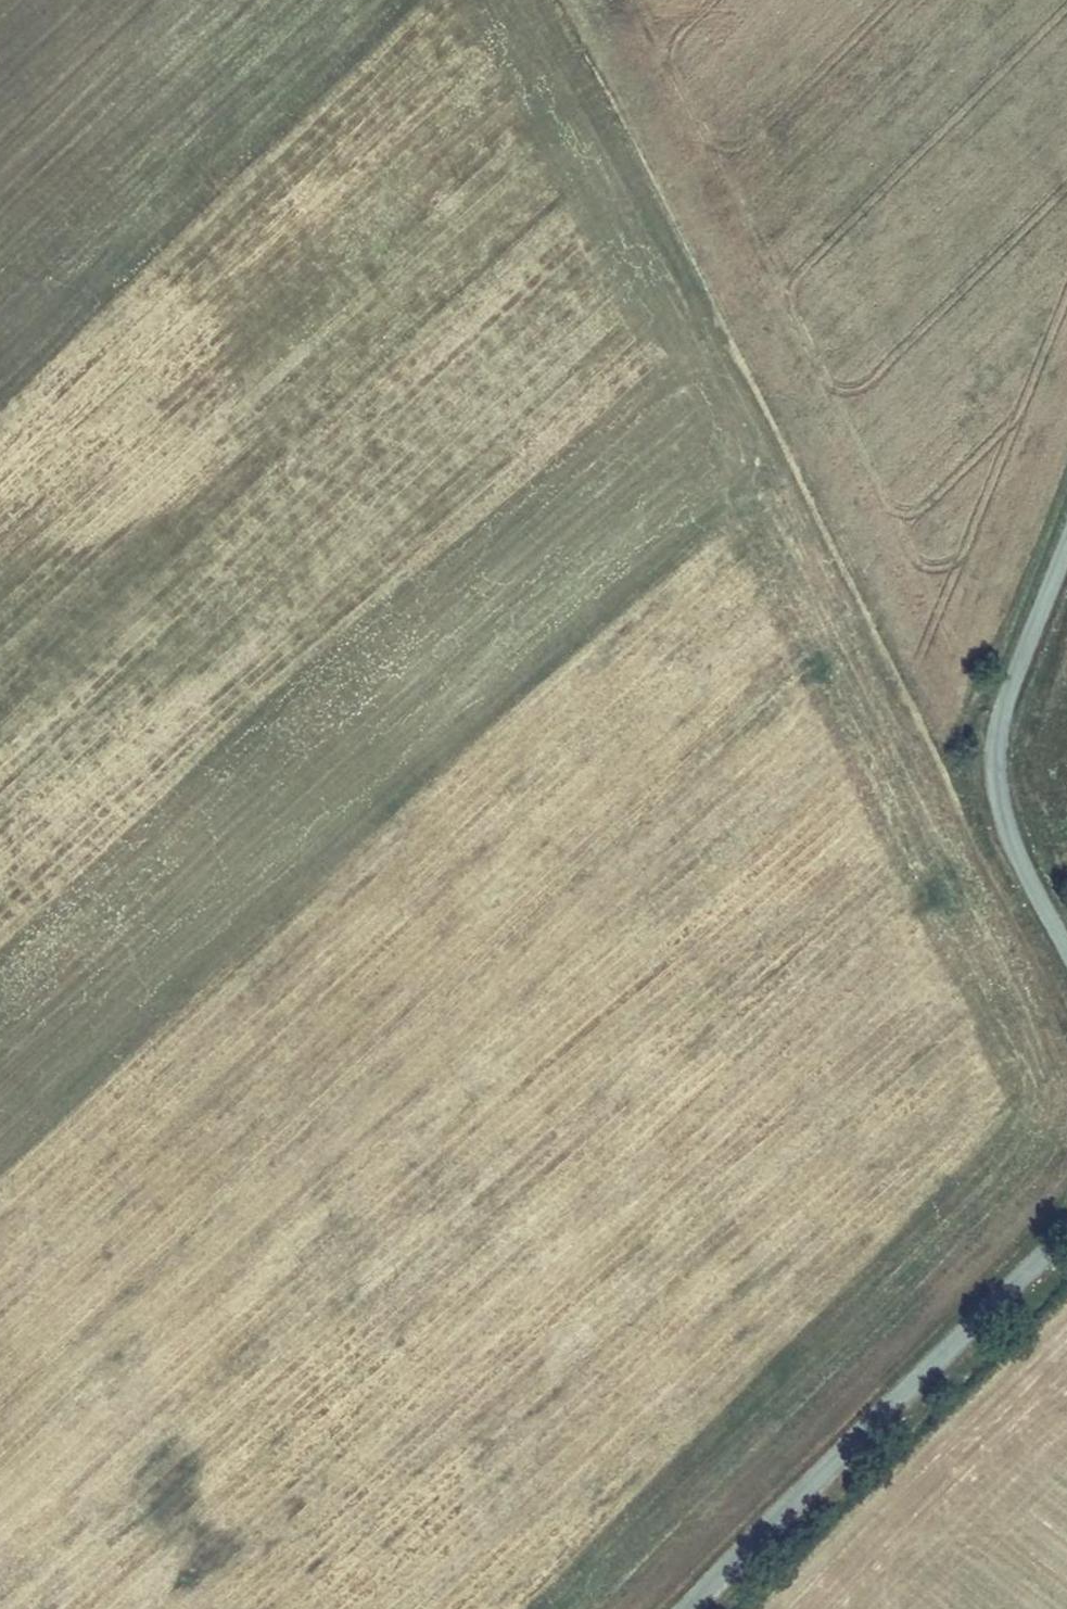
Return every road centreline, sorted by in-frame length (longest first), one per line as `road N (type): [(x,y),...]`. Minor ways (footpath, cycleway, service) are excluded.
road 1 (unclassified): [(1066,1224),(685,1608)]
road 2 (unclassified): [(1066,539),(996,726),(995,772),(1028,883),(1066,949)]

